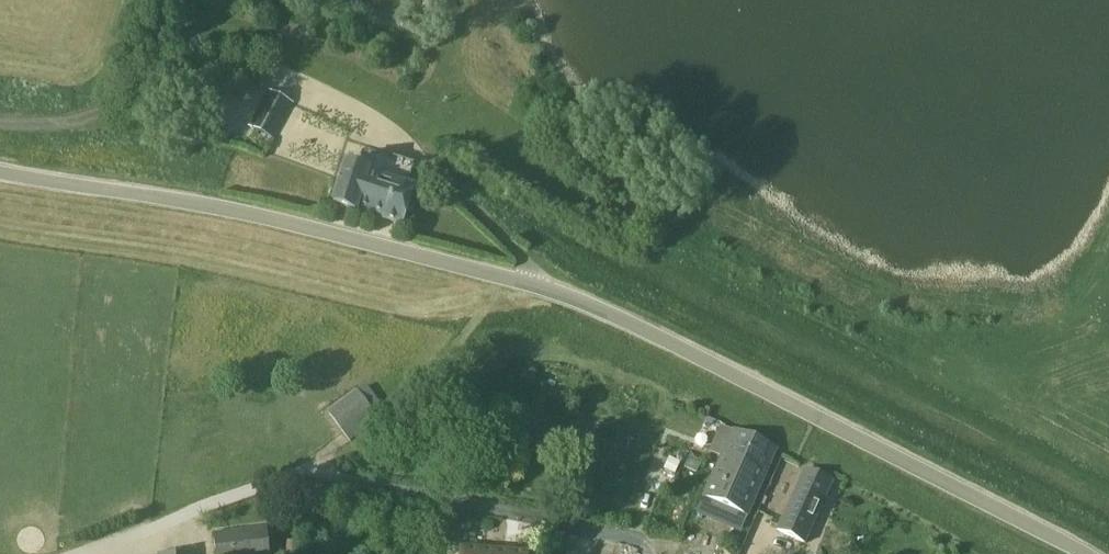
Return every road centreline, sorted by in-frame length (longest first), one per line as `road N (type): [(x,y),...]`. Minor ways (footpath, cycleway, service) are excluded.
road 1 (tertiary): [(0,176),(210,209),(450,263),(593,308),(1084,553)]
road 2 (residential): [(653,544),(332,477),(298,476),(86,553)]

